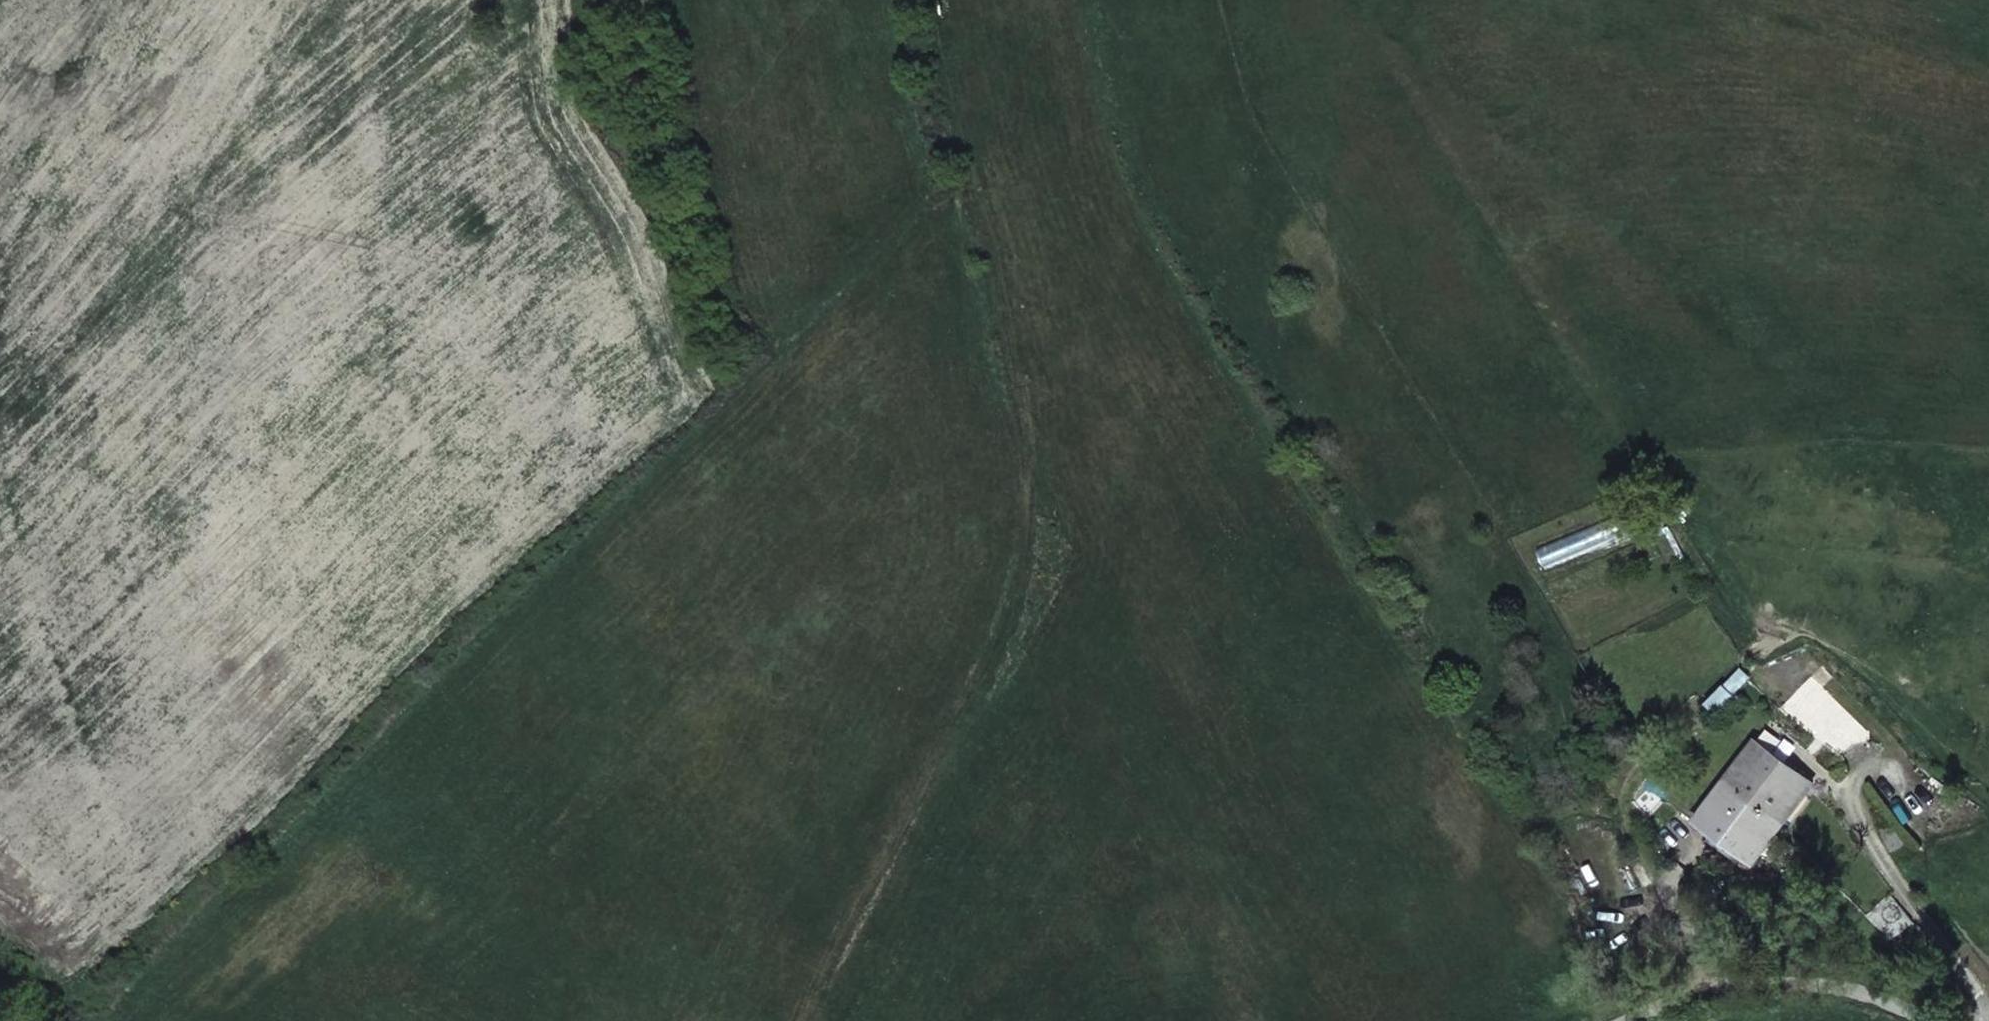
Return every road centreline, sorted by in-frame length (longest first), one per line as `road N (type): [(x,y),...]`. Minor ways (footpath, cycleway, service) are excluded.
road 1 (unclassified): [(1647,1020),(1781,983),(1859,989),(1928,1020)]

